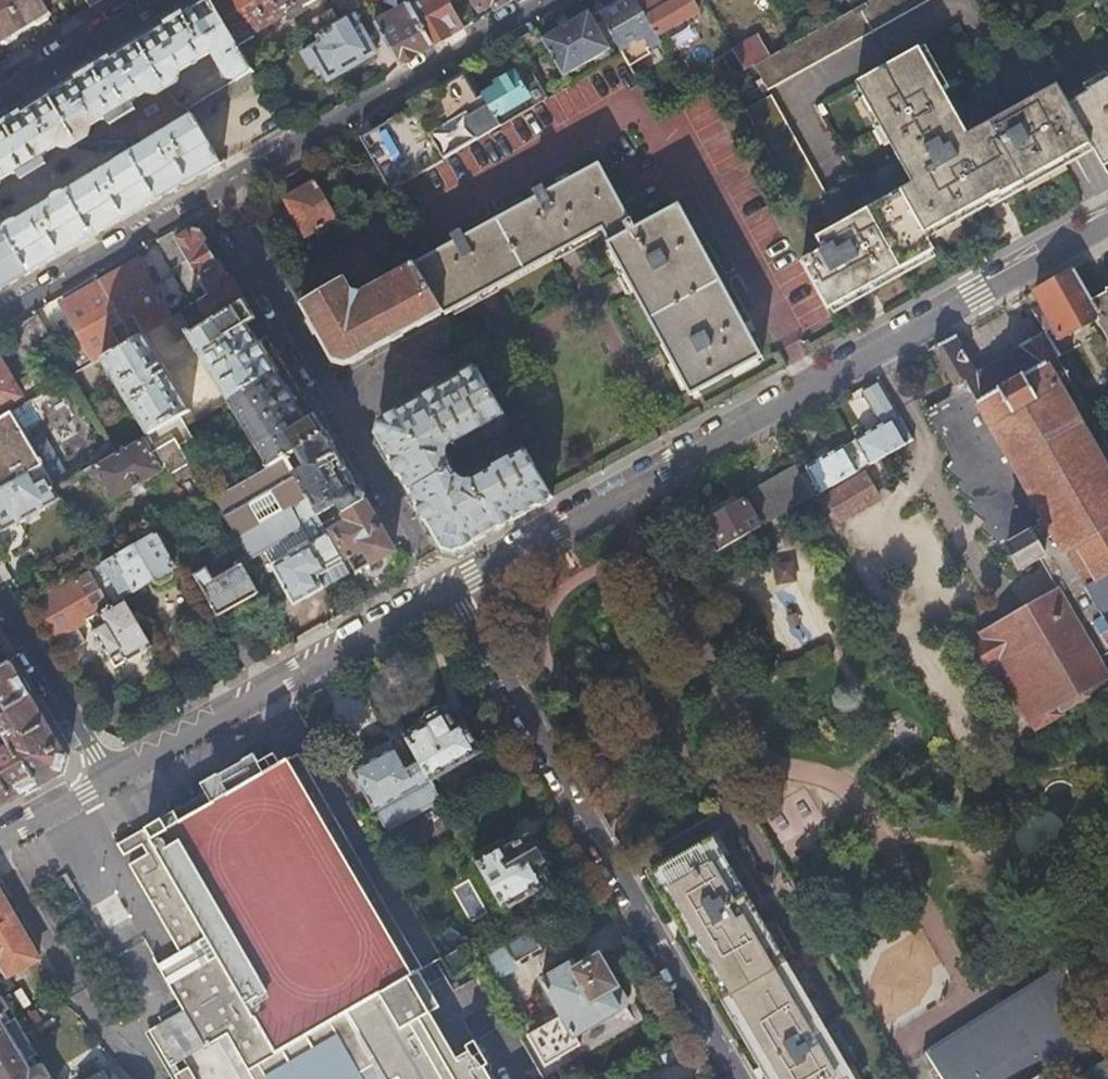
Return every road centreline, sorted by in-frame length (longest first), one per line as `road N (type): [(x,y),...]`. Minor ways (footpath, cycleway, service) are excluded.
road 1 (residential): [(1107,222),(449,590)]
road 2 (residential): [(0,316),(548,0)]
road 3 (residential): [(449,590),(736,1078)]
road 4 (residential): [(449,590),(108,782)]
road 5 (residential): [(0,599),(108,782)]
road 6 (residential): [(449,590),(341,412)]
road 7 (residential): [(341,412),(243,249)]
road 8 (residential): [(161,0),(0,95)]
road 9 (residential): [(341,412),(450,353)]
road 10 (residential): [(108,782),(0,842)]

